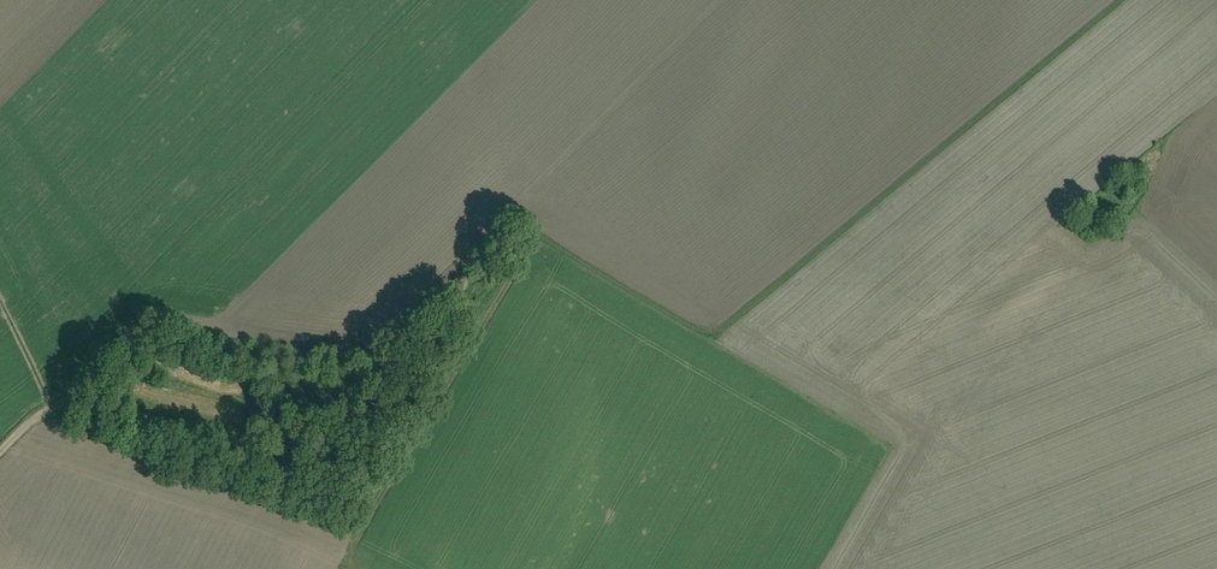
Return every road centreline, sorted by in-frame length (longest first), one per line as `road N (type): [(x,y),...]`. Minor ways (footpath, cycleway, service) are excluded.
road 1 (track): [(353,568),(361,529),(516,265),(528,219)]

